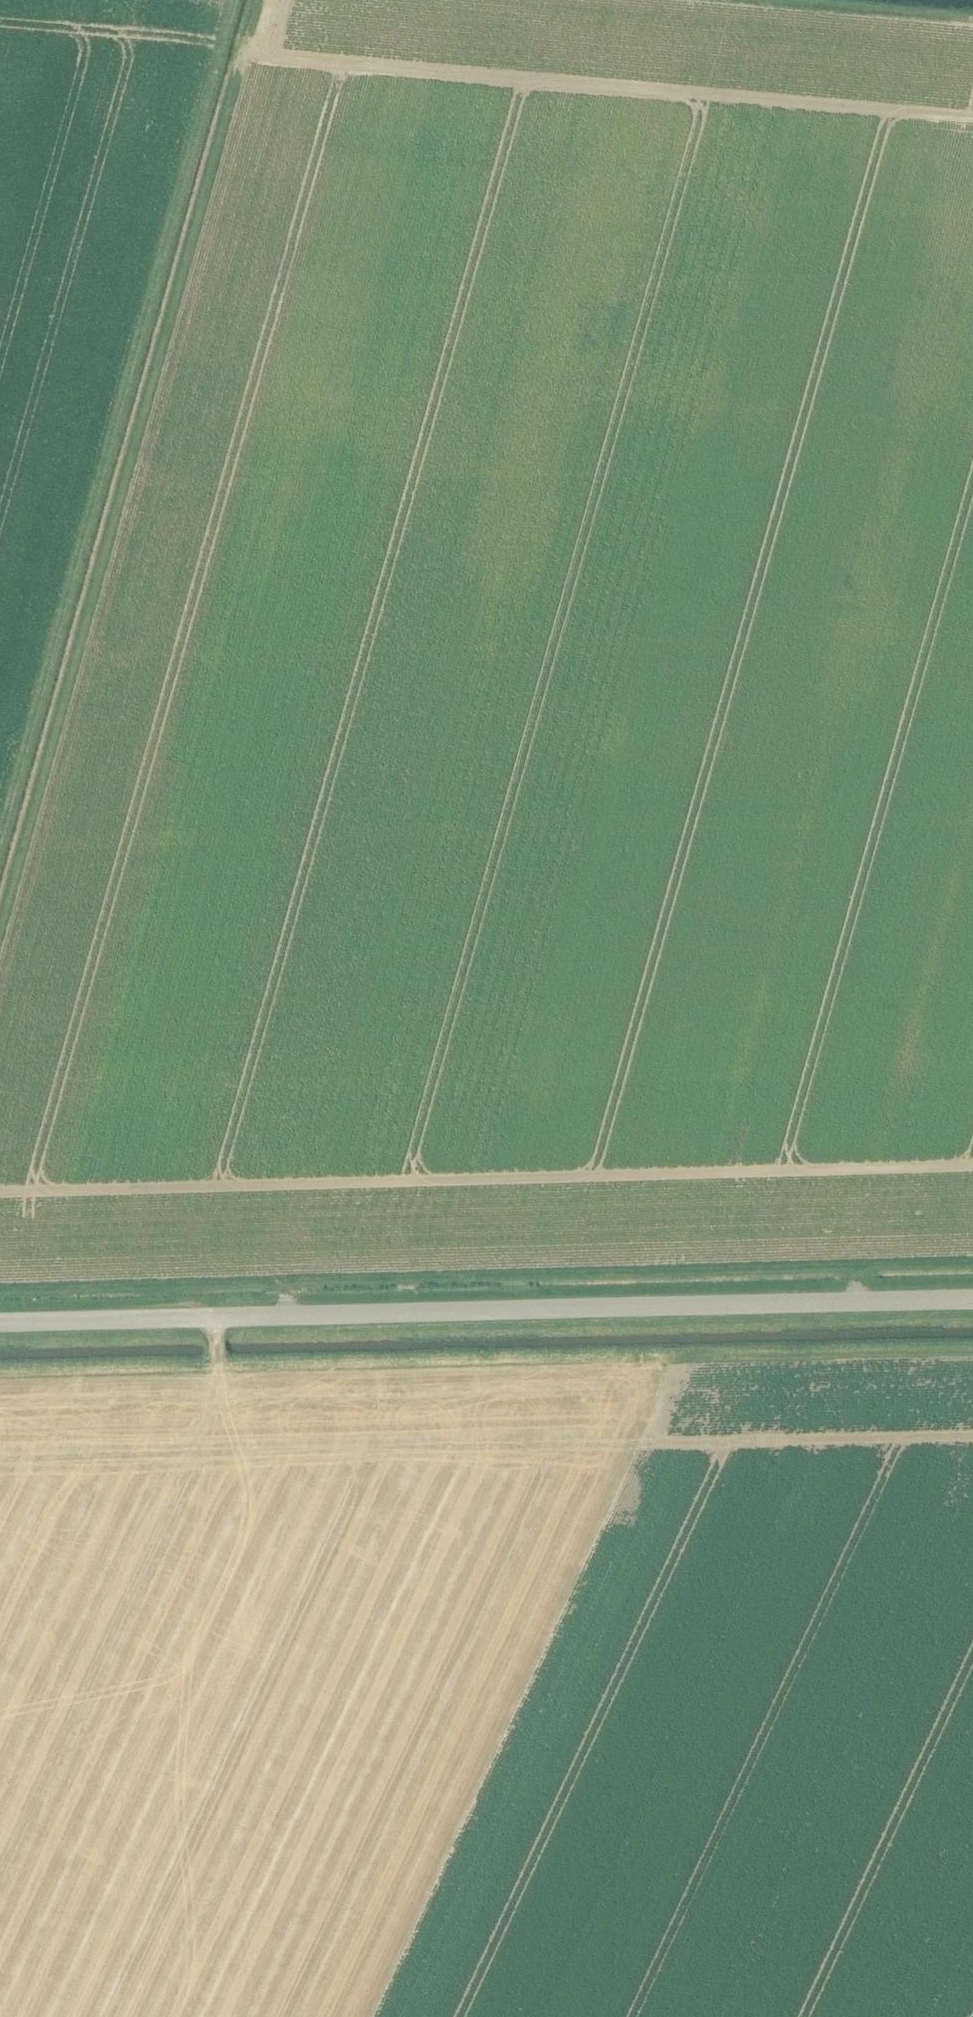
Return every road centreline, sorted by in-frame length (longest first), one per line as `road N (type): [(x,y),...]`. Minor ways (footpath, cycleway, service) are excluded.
road 1 (unclassified): [(0,1325),(972,1302)]

